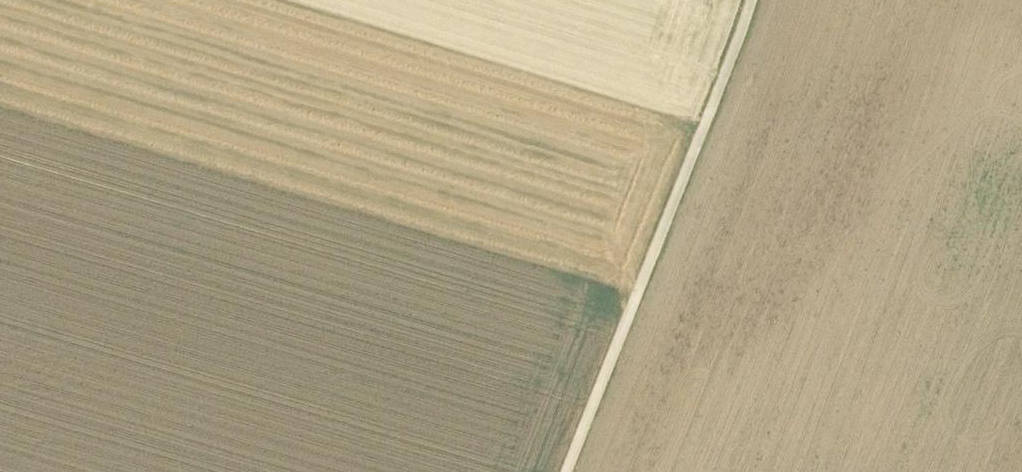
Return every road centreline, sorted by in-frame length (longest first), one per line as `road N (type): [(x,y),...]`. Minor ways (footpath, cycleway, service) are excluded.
road 1 (track): [(753,0),(568,471)]

